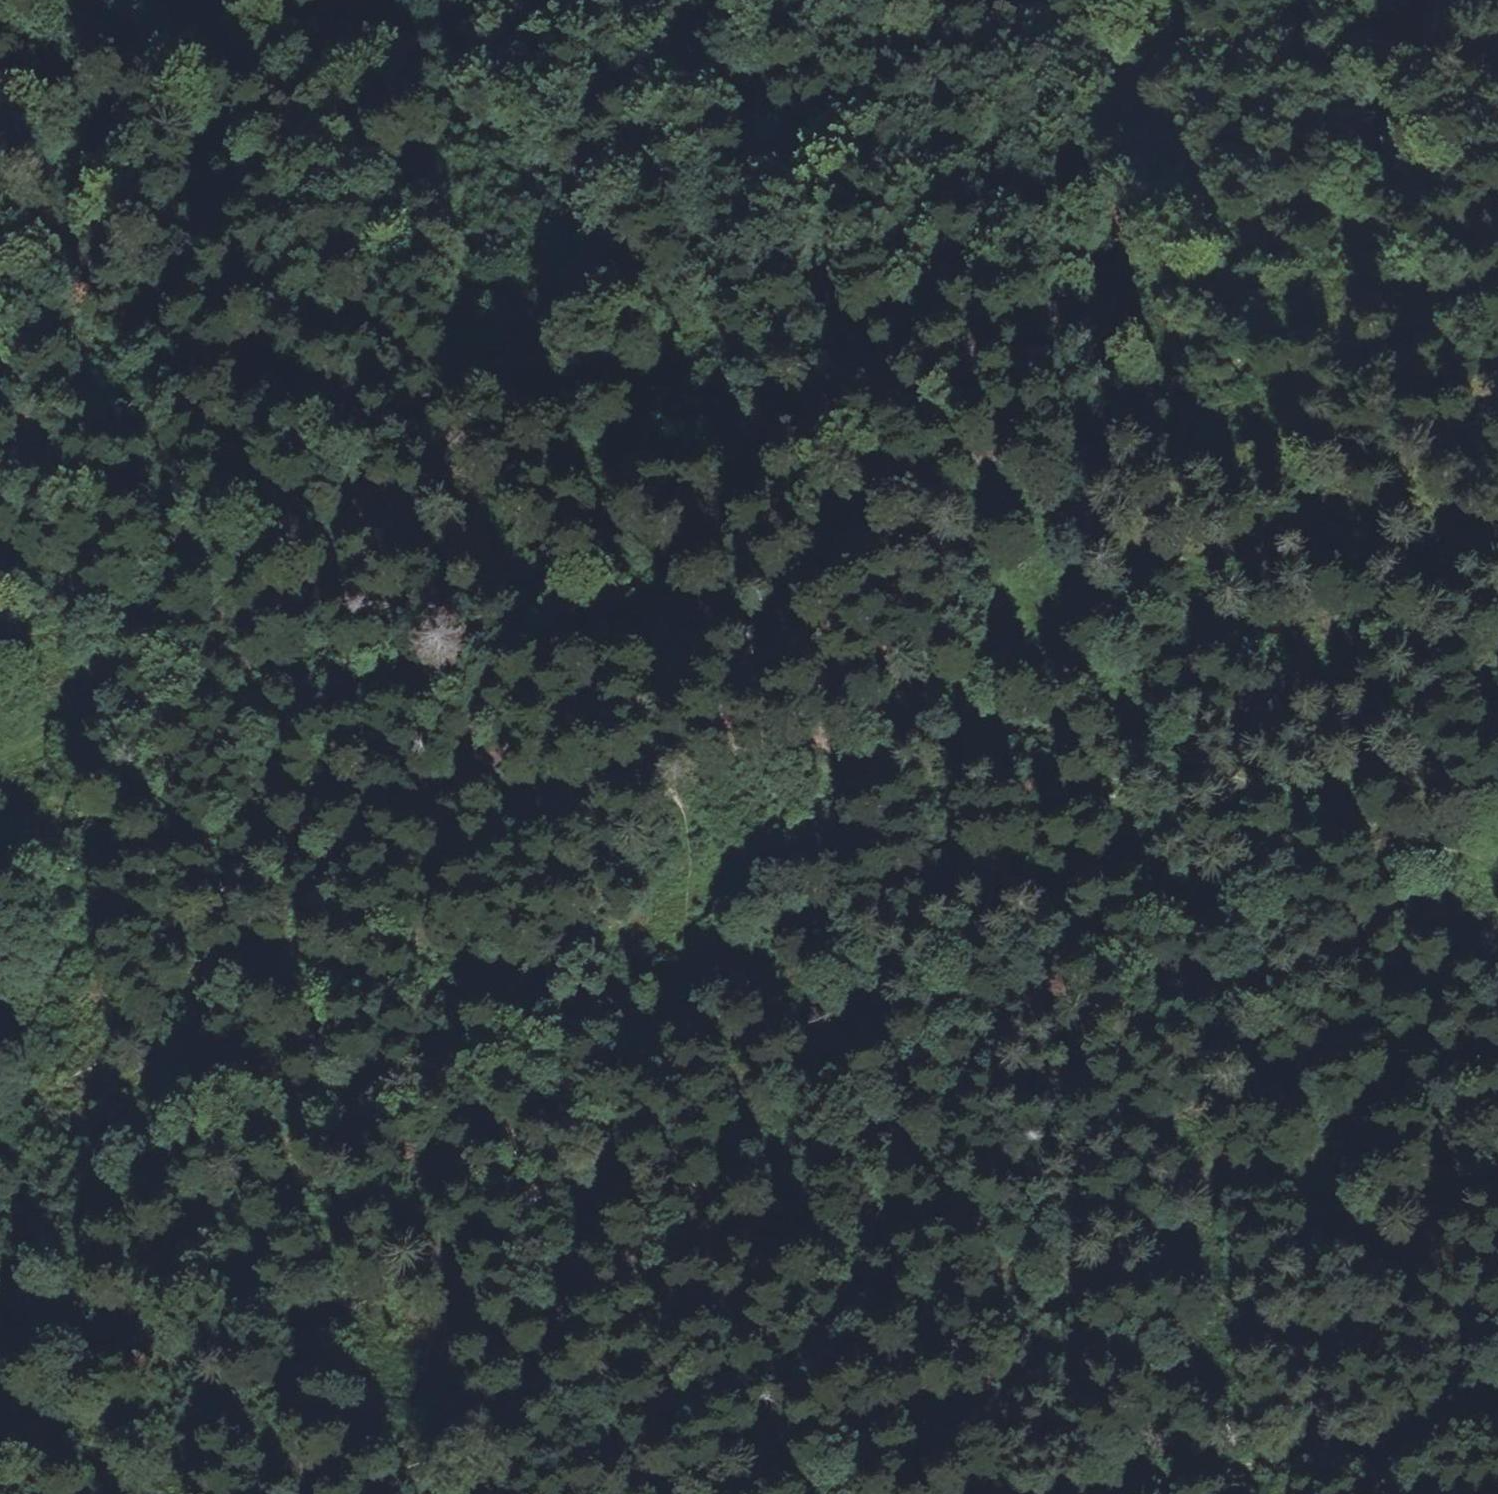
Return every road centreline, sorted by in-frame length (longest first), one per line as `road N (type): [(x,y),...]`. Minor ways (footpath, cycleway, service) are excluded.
road 1 (track): [(1497,1420),(1364,1452),(1109,1493)]

